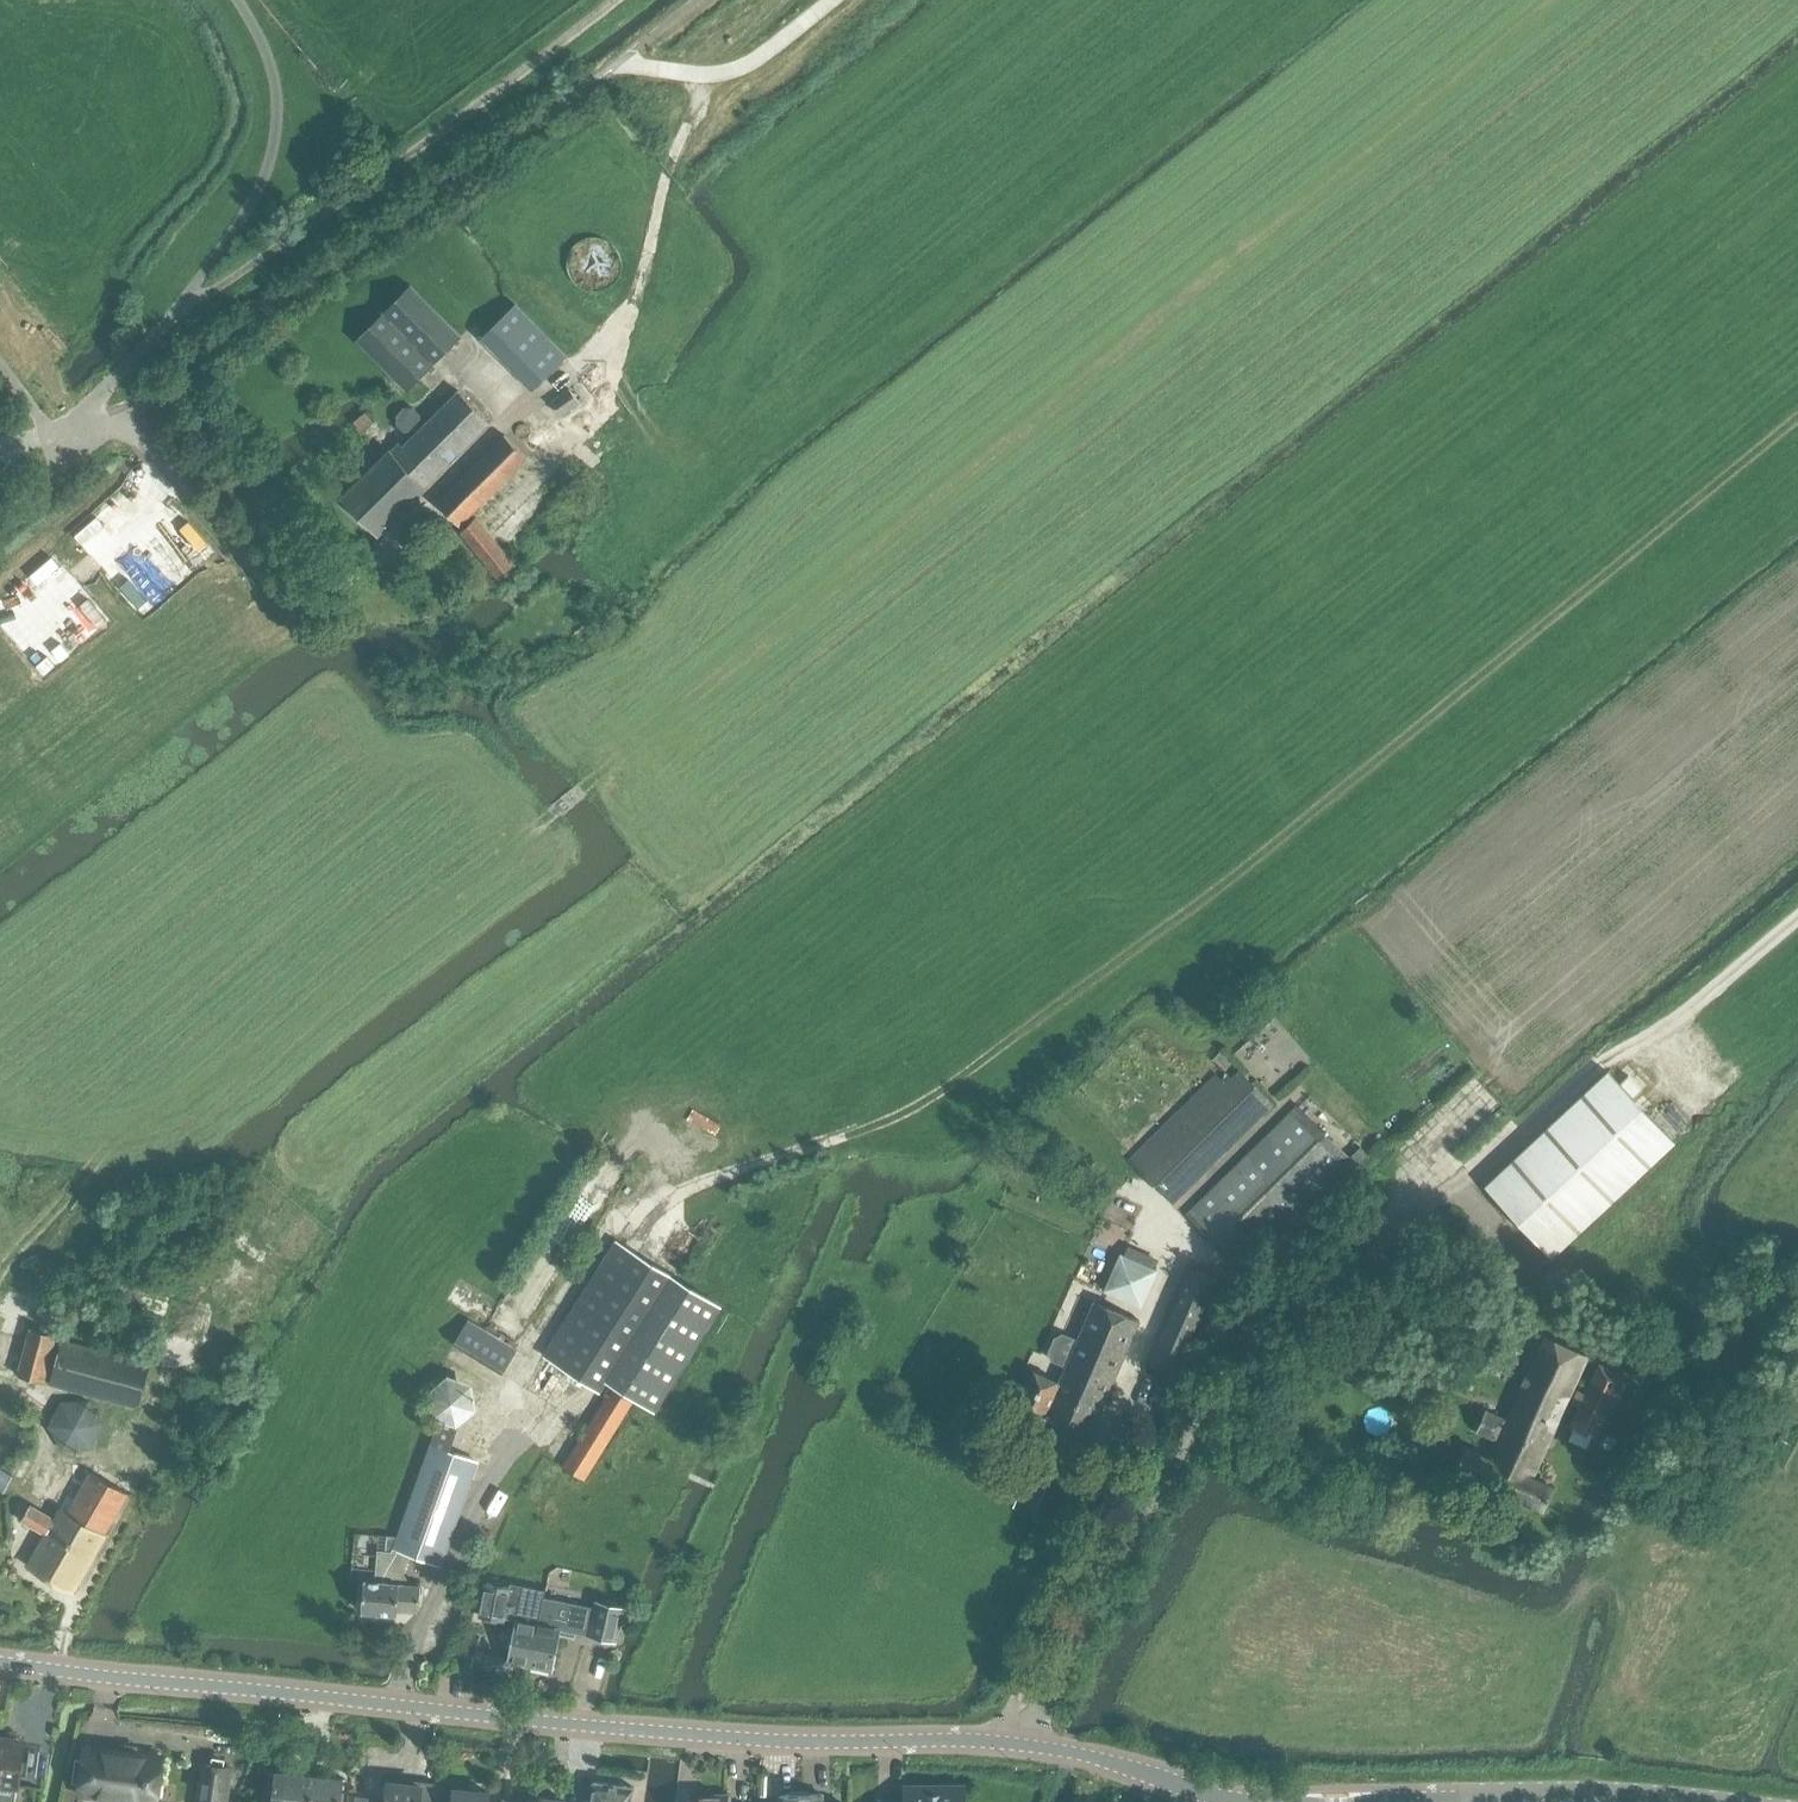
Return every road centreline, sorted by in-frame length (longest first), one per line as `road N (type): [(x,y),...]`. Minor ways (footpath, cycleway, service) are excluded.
road 1 (track): [(878,542),(458,893),(189,1097),(103,1146),(0,1285)]
road 2 (tertiary): [(1077,1753),(986,1738),(710,1736),(0,1661)]
road 3 (track): [(185,306),(616,0)]
road 4 (track): [(1432,1195),(1797,920)]
road 5 (tertiary): [(1432,1801),(1592,1796),(1707,1801)]
road 6 (tertiary): [(1077,1753),(1258,1801)]

